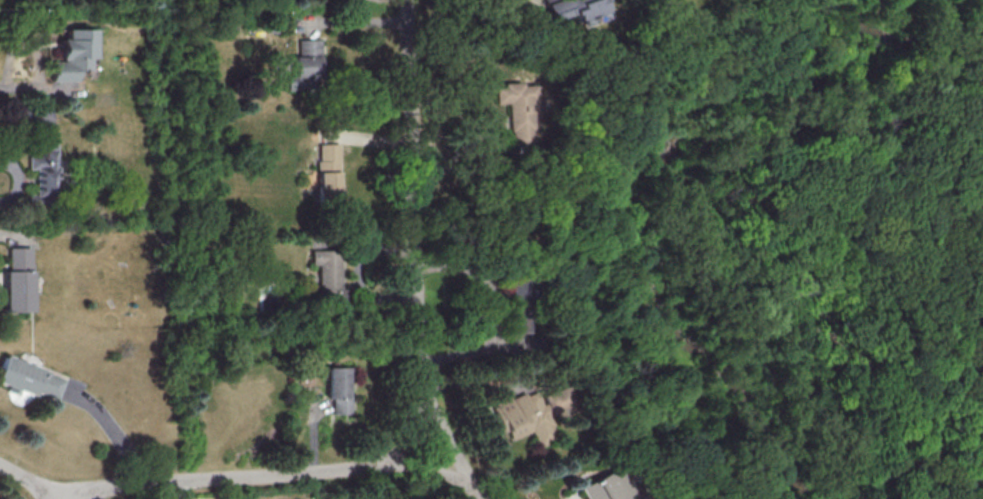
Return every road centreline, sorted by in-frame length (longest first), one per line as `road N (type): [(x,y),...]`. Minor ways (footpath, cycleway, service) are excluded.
road 1 (residential): [(410,0),(424,398)]
road 2 (residential): [(301,472),(175,479)]

